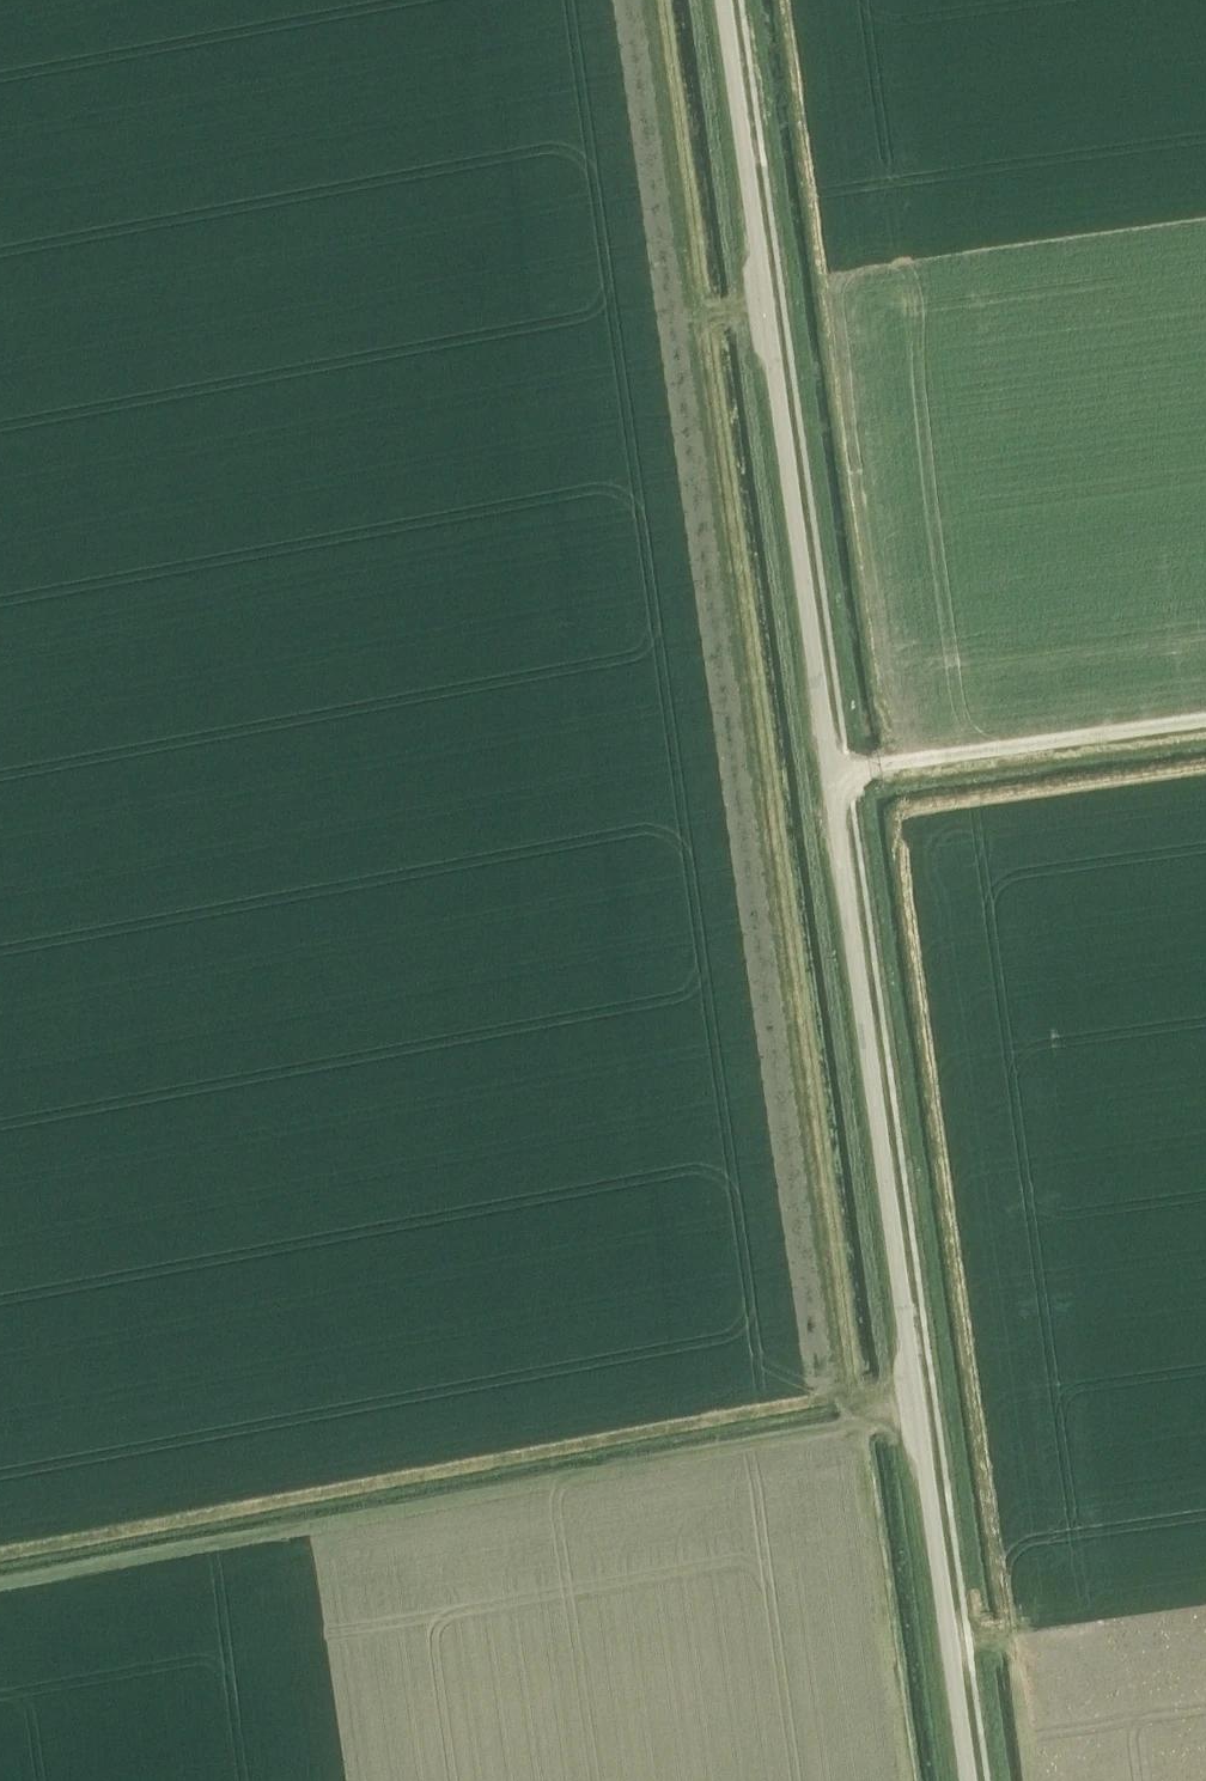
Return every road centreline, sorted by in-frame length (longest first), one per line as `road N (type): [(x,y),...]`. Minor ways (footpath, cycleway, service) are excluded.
road 1 (unclassified): [(965,1780),(720,0)]

